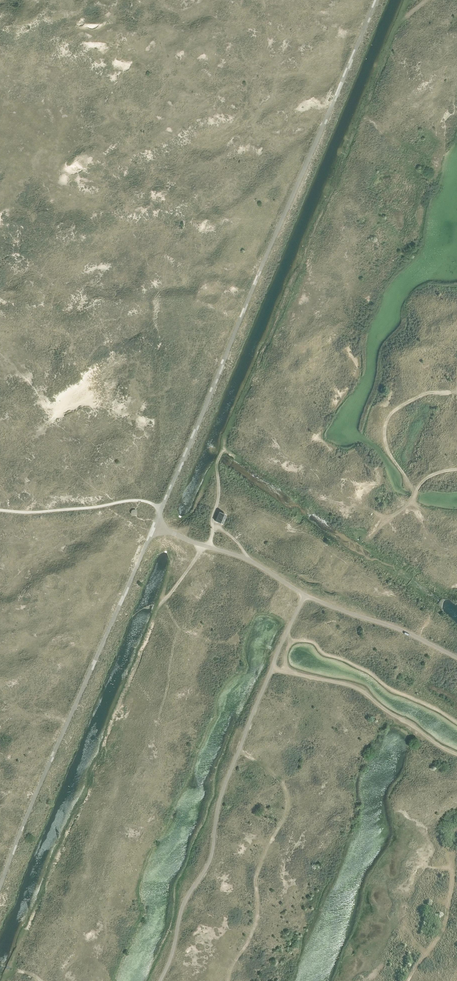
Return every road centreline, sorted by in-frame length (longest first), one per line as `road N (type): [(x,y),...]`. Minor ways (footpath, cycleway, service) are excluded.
road 1 (track): [(399,22),(224,439),(209,544),(157,609),(90,790),(4,980)]
road 2 (track): [(162,508),(377,0)]
road 3 (track): [(306,595),(225,785),(211,856),(183,904),(160,980)]
road 4 (track): [(0,888),(162,508)]
road 5 (track): [(456,657),(155,524)]

